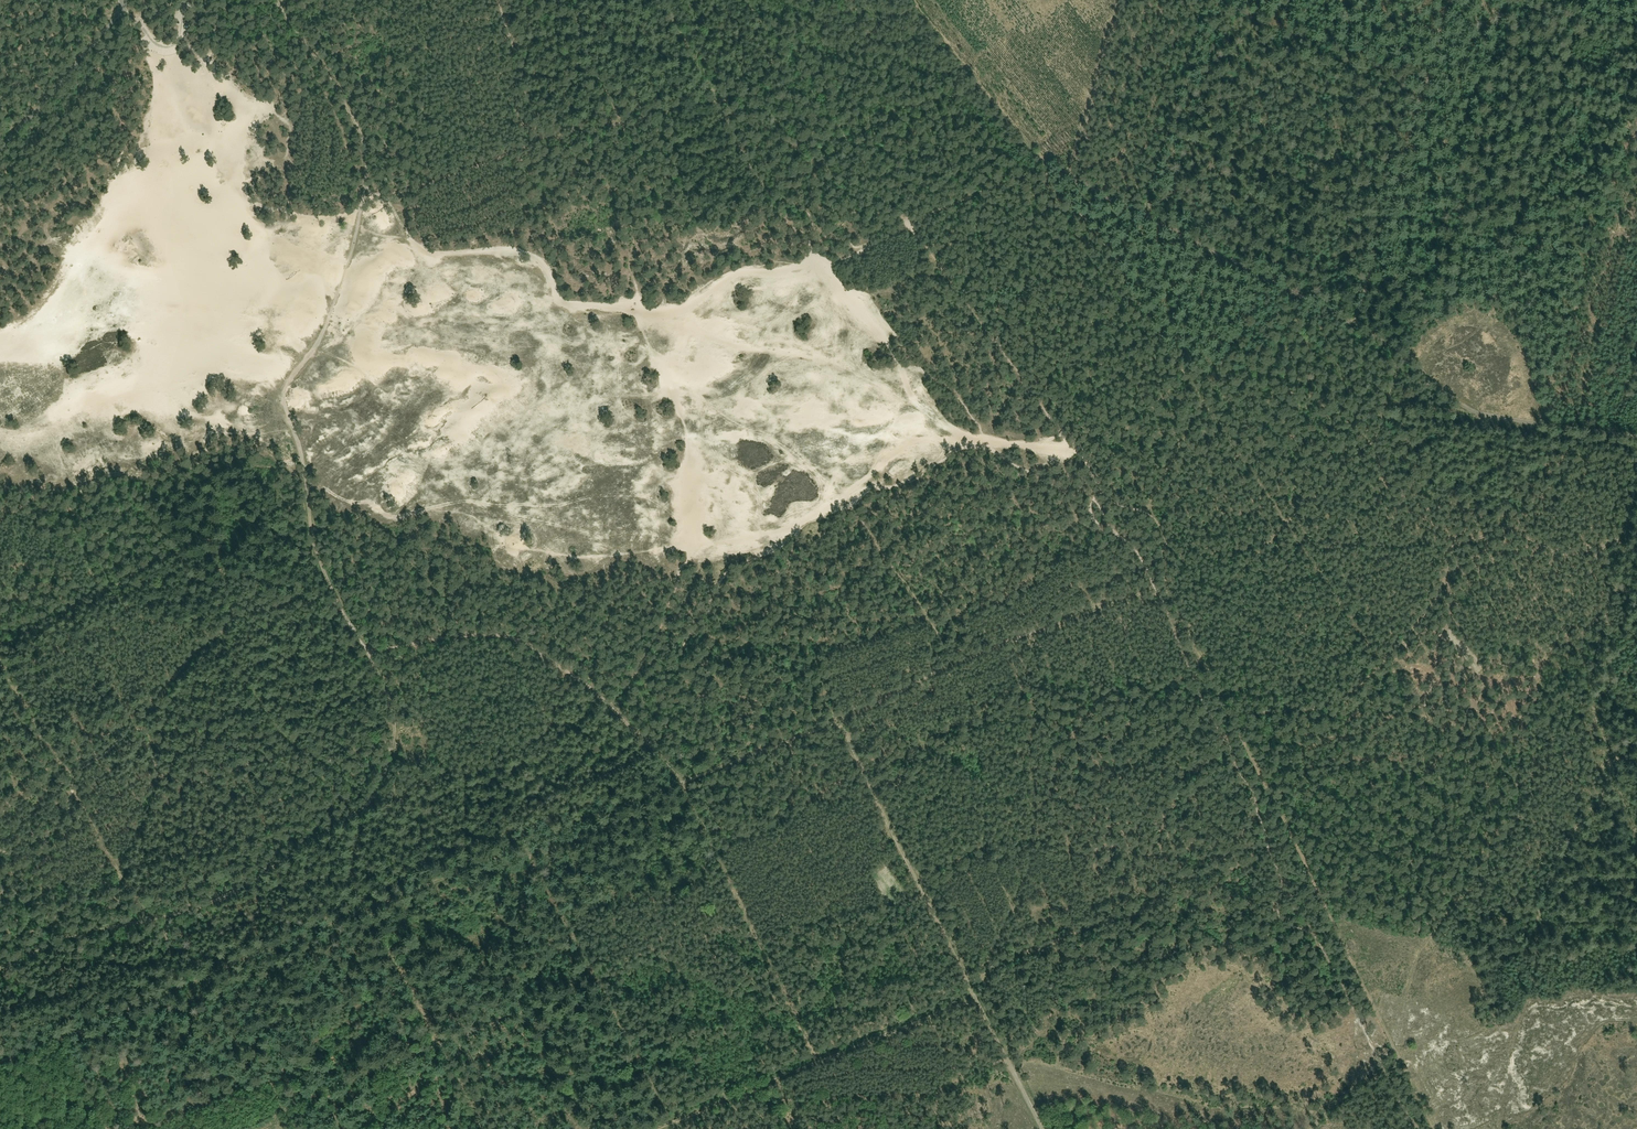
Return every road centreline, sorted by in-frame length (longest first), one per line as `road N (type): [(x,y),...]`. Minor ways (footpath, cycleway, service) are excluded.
road 1 (track): [(363,903),(841,722),(951,662),(1169,582)]
road 2 (track): [(1495,1128),(1559,840),(1599,794),(1587,678),(1619,537)]
road 3 (track): [(1403,1063),(1408,981),(1440,920),(1501,851),(1513,824),(1523,728),(1597,543)]
road 4 (track): [(1436,1128),(1187,625)]
road 5 (track): [(1047,1128),(841,722)]
road 6 (track): [(805,84),(620,121),(386,197)]
road 7 (track): [(361,210),(326,331),(279,395),(300,456),(311,543),(342,607)]
road 8 (track): [(0,968),(218,895),(367,805)]
road 9 (track): [(0,1052),(363,903)]
road 10 (track): [(652,1128),(978,996)]
road 11 (track): [(1142,215),(1121,279),(1202,399),(1146,508)]
road 12 (track): [(1353,324),(1441,33)]
road 13 (track): [(1375,441),(1386,493),(1450,541),(1502,532),(1562,553),(1597,543)]
road 14 (track): [(368,651),(388,691),(396,745),(356,834),(352,873),(363,903)]
road 15 (track): [(1636,438),(1473,415),(1401,358)]
road 16 (track): [(363,903),(485,1128)]
road 17 (track): [(601,699),(507,638),(368,651)]
road 18 (track): [(839,129),(979,88),(1047,167)]
road 19 (track): [(1353,324),(1142,215)]
road 20 (track): [(1207,0),(1142,215)]
road 21 (track): [(280,5),(351,112),(364,147),(363,193)]
road 22 (track): [(951,662),(853,507)]
road 23 (unclassified): [(0,149),(120,11)]
road 24 (track): [(1047,167),(912,230)]
road 25 (track): [(1187,625),(1158,522),(1146,508)]
road 26 (track): [(912,230),(839,129)]

